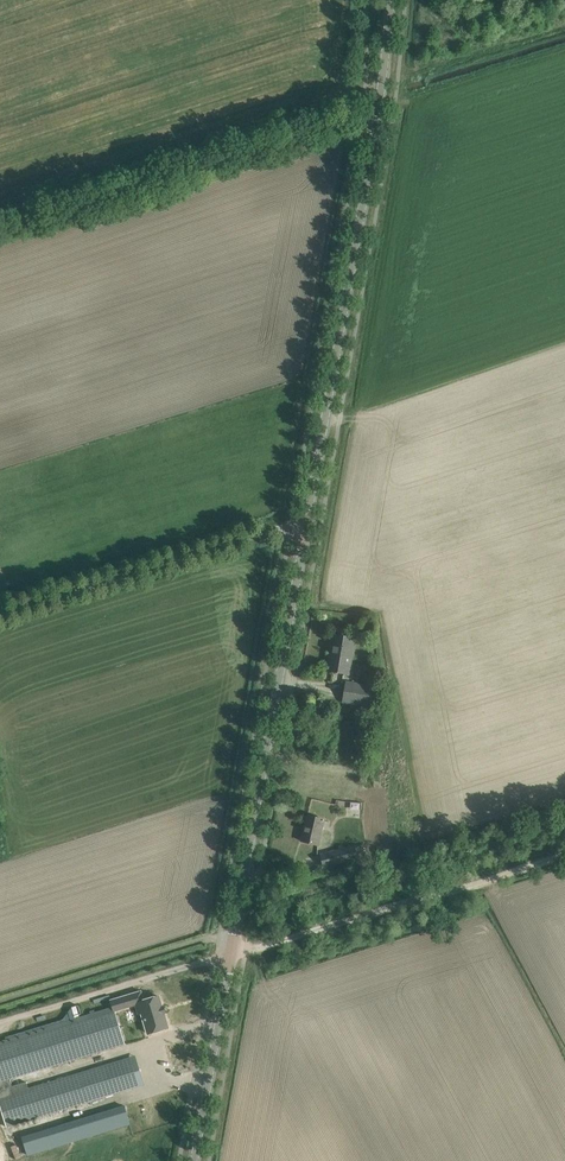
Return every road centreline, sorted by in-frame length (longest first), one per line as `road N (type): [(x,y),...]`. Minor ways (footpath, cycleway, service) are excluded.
road 1 (tertiary): [(194,1160),(306,530)]
road 2 (tertiary): [(306,530),(374,139),(390,0)]
road 3 (track): [(393,113),(352,118),(0,232)]
road 4 (track): [(564,853),(248,948)]
road 5 (residential): [(0,614),(275,530),(306,530)]
road 6 (track): [(248,948),(0,1030)]

